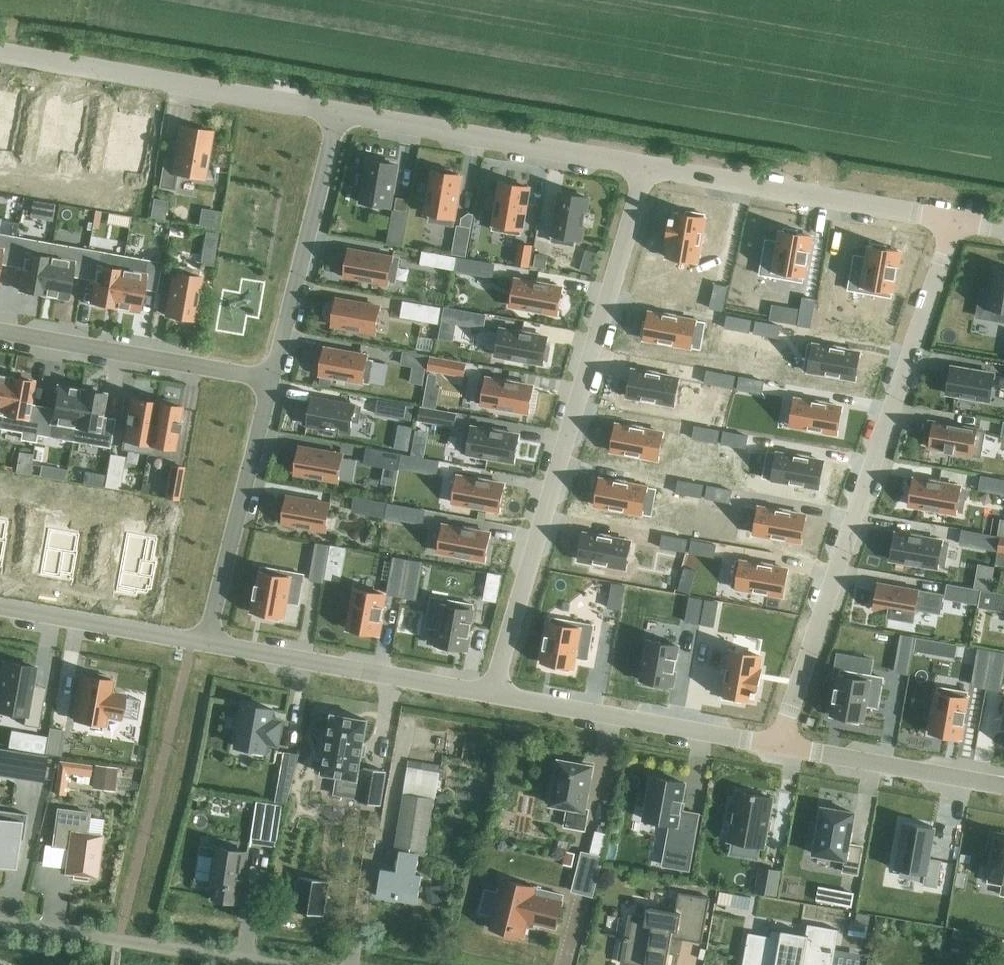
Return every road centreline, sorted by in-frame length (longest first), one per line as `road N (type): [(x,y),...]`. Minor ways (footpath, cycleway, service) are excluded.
road 1 (residential): [(779,744),(953,223)]
road 2 (residential): [(492,692),(641,168)]
road 3 (residential): [(339,116),(0,56)]
road 4 (residential): [(953,223),(641,168)]
road 5 (residential): [(641,168),(339,116)]
road 6 (residential): [(779,744),(492,692)]
road 7 (residential): [(492,692),(208,641)]
road 8 (residential): [(276,964),(0,922)]
road 9 (residential): [(0,332),(272,384)]
road 10 (residential): [(272,384),(339,116)]
road 11 (residential): [(208,641),(272,384)]
road 12 (residential): [(1003,785),(779,744)]
road 13 (residential): [(208,641),(0,605)]

